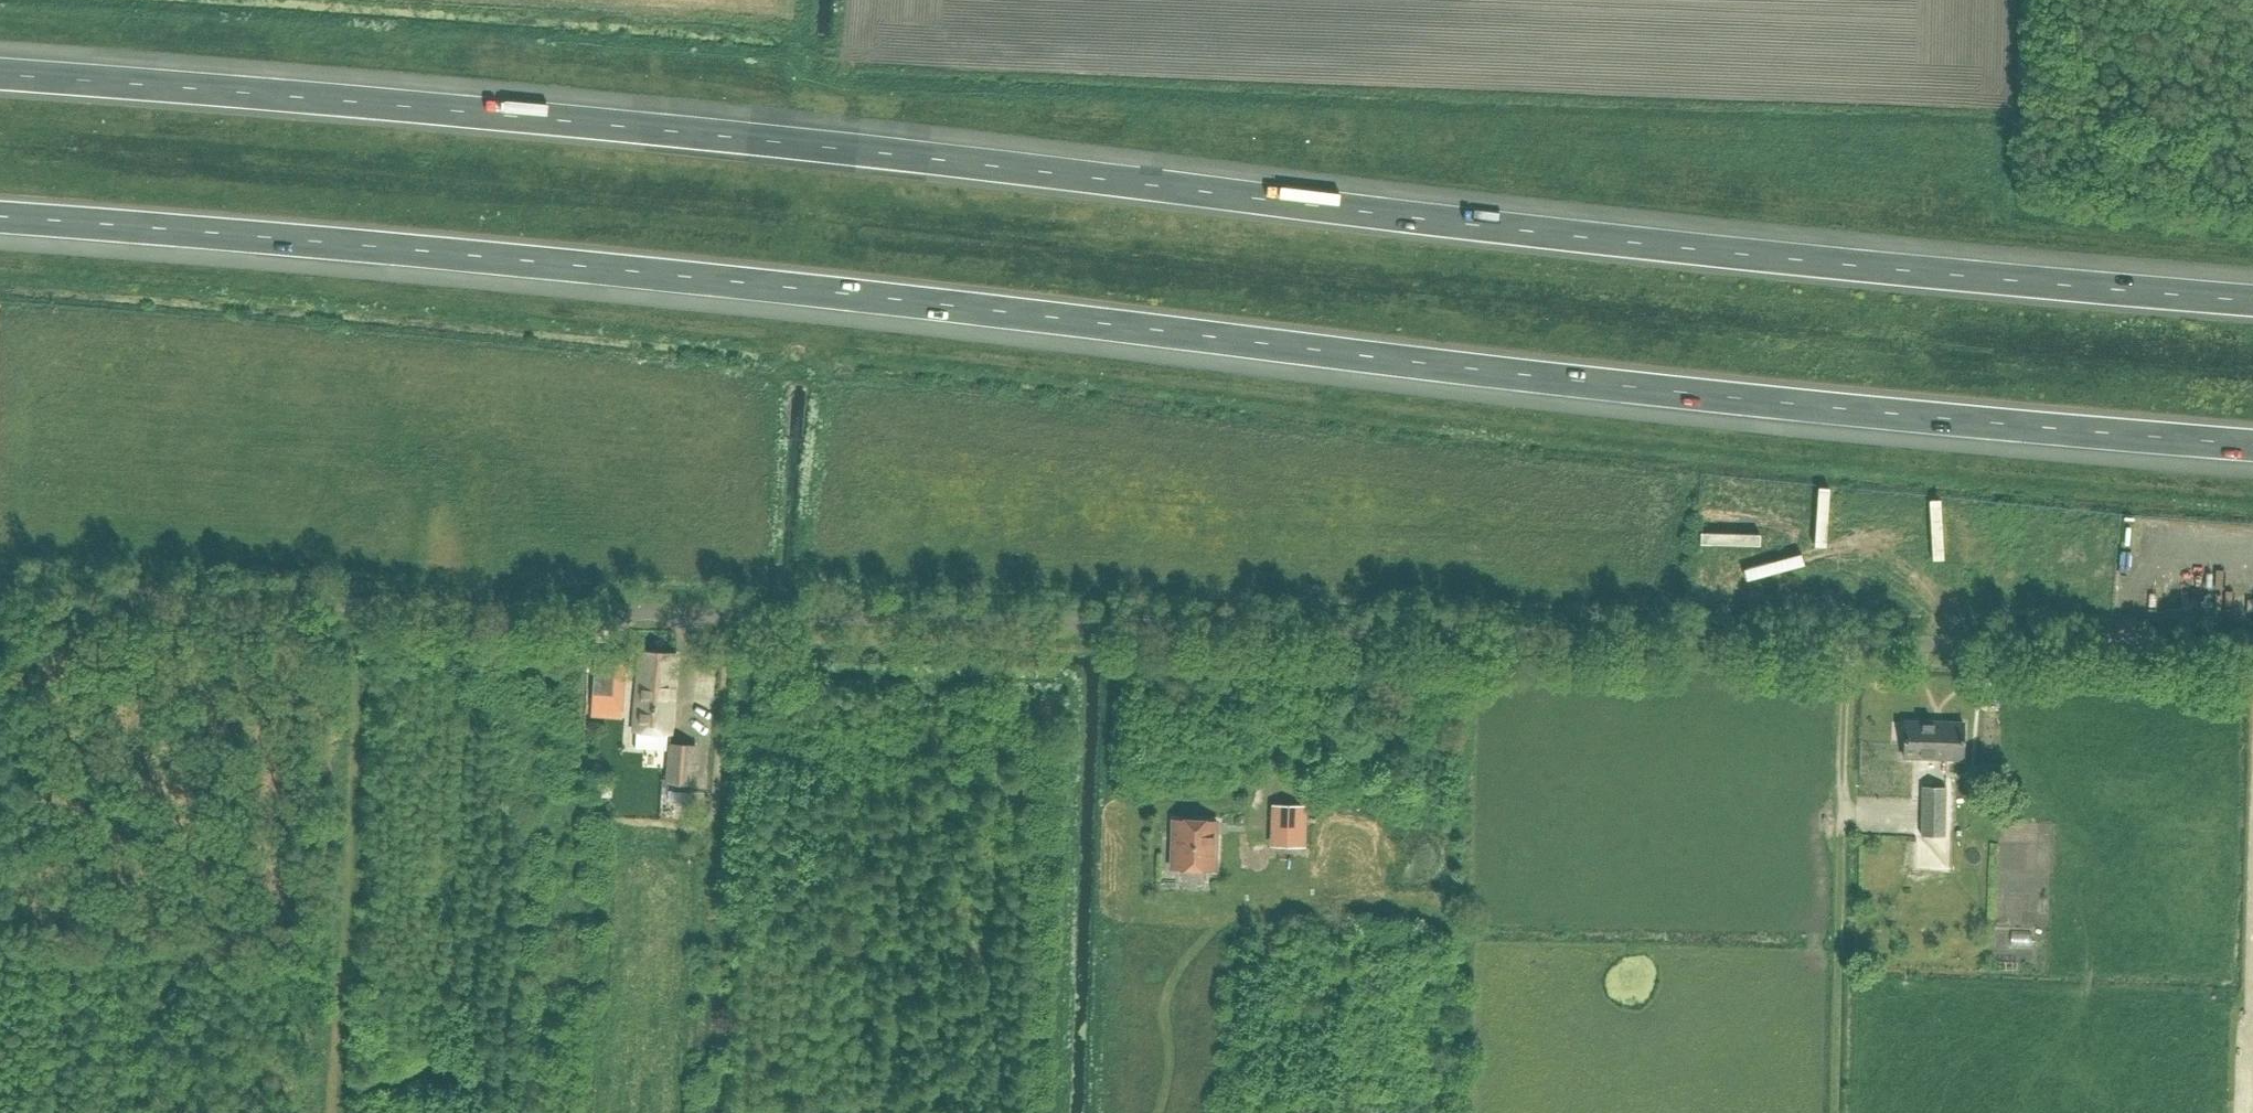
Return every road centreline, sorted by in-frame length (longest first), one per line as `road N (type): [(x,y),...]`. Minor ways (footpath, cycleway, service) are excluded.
road 1 (motorway): [(0,213),(857,294),(1558,379),(2252,442)]
road 2 (motorway): [(2252,297),(1594,238),(881,150),(0,70)]
road 3 (unclassified): [(2252,652),(0,590)]
road 4 (track): [(1847,641),(1835,1112)]

